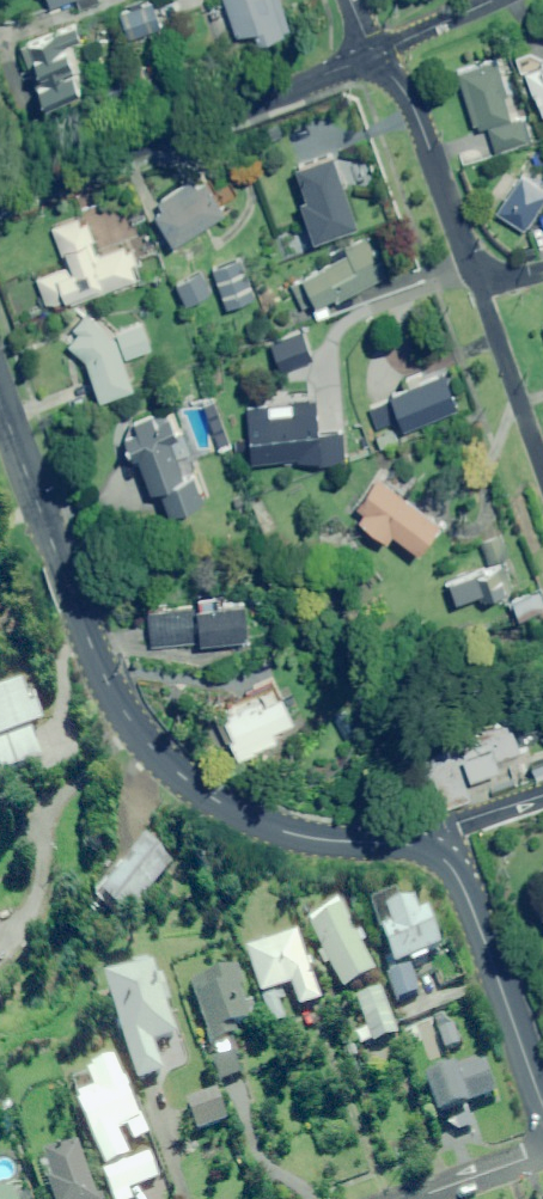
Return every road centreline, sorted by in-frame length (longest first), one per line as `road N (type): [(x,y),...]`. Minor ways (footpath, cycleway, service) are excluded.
road 1 (residential): [(423,849),(310,838),(263,823),(169,767),(101,676),(0,404)]
road 2 (residential): [(373,66),(337,71),(0,199)]
road 3 (residential): [(542,1108),(477,919),(456,876),(423,849)]
road 4 (residential): [(373,66),(392,77),(413,108),(467,257),(484,277)]
road 5 (residential): [(484,277),(484,301),(542,471)]
road 6 (residential): [(408,1198),(524,1157),(542,1142)]
road 7 (residential): [(494,0),(394,46),(373,66)]
road 8 (residential): [(542,799),(459,825),(423,849)]

